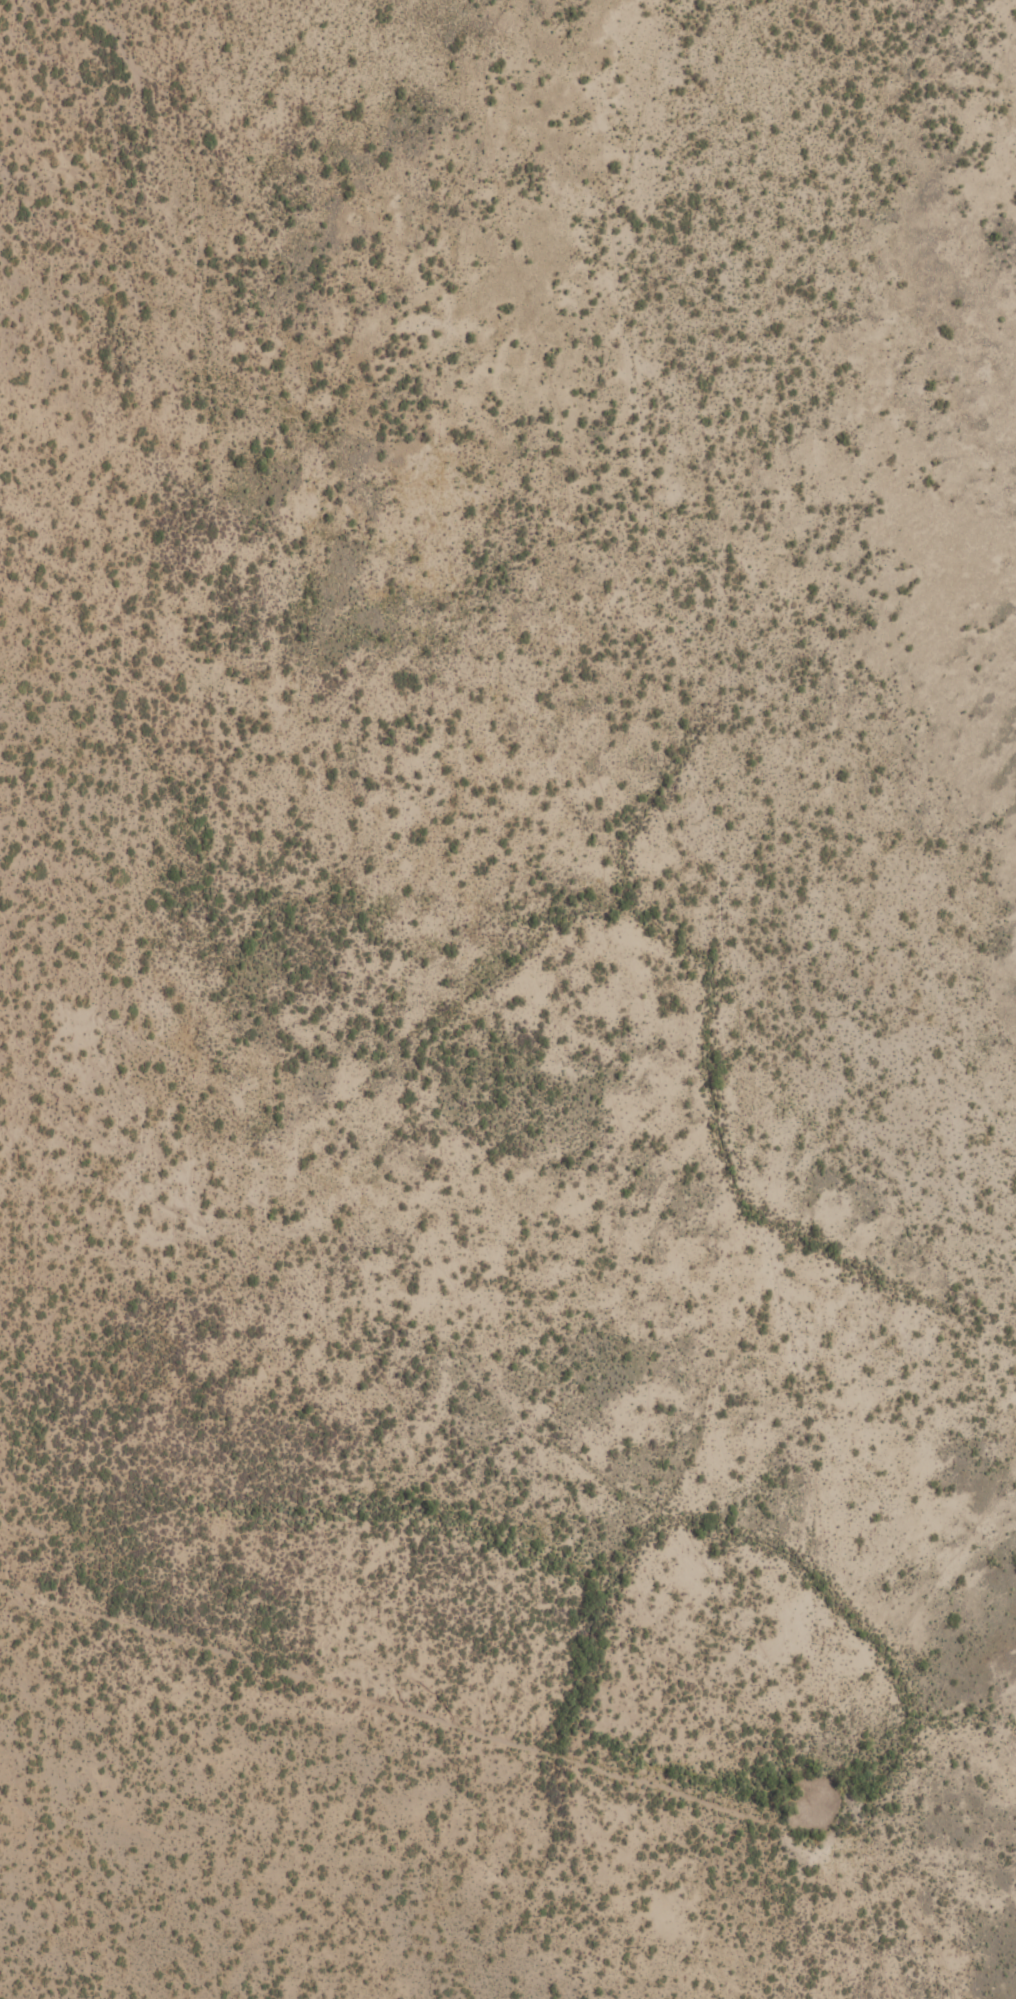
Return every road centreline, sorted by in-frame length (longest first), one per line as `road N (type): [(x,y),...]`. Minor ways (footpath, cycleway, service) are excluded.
road 1 (track): [(0,1584),(1015,1893)]

